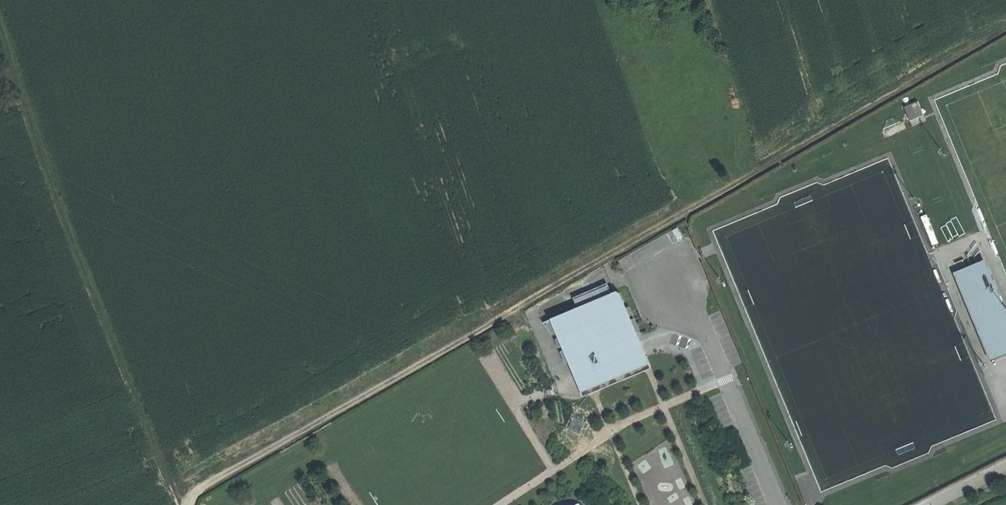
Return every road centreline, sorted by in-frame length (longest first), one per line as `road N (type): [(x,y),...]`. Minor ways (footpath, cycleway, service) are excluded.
road 1 (track): [(0,28),(64,222),(182,504)]

